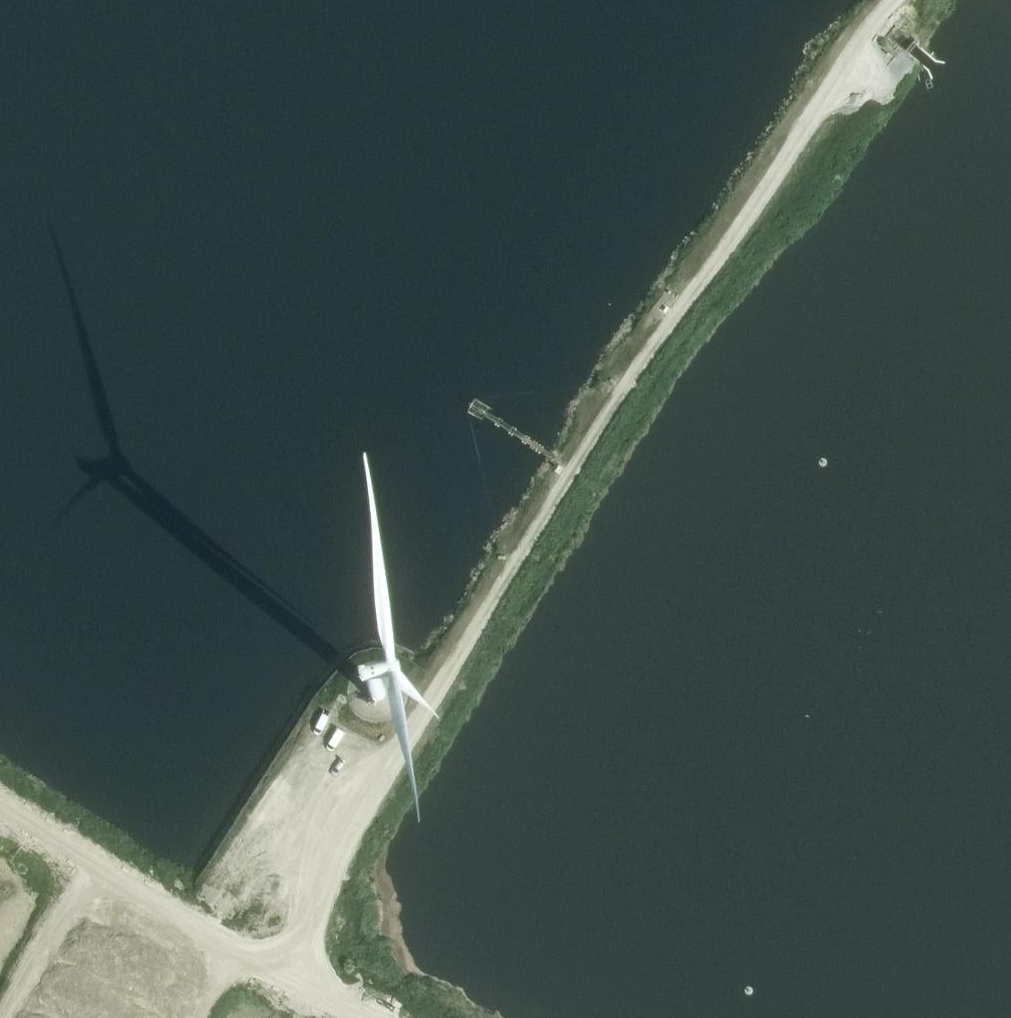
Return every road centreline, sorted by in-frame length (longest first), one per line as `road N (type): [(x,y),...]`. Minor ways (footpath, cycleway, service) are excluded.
road 1 (track): [(91,854),(5,1017)]

